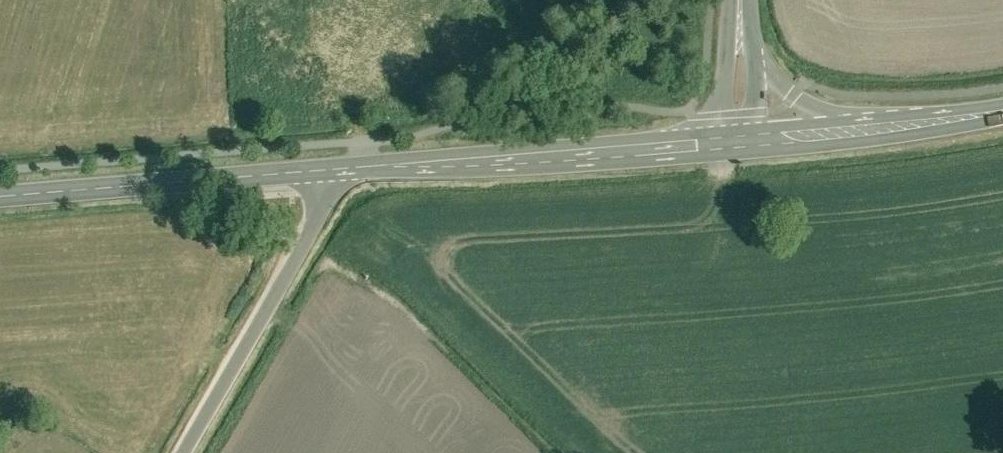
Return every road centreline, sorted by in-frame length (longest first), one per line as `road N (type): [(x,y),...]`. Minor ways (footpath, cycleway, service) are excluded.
road 1 (tertiary): [(337,173),(740,154)]
road 2 (tertiary): [(738,131),(337,173)]
road 3 (tertiary): [(337,173),(0,201)]
road 4 (unclassified): [(337,173),(181,452)]
road 5 (tertiary): [(740,154),(1002,118)]
road 6 (tertiary): [(870,117),(791,99),(736,58)]
road 7 (tertiary): [(870,117),(738,131)]
road 8 (tertiary): [(1002,103),(870,117)]

